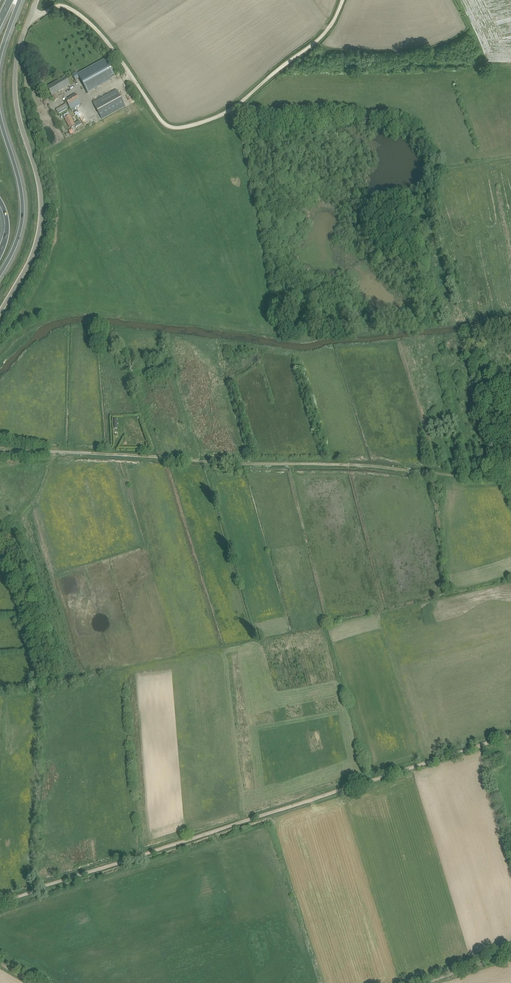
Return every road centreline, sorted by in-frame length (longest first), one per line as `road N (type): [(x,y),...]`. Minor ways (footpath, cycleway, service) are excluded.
road 1 (track): [(0,901),(510,734)]
road 2 (track): [(48,10),(67,7),(99,32),(161,121),(176,128),(227,112),(317,43),(344,0)]
road 3 (unclassified): [(0,317),(35,251),(41,217),(16,89),(30,19)]
road 4 (motorway): [(0,274),(23,211),(0,118)]

